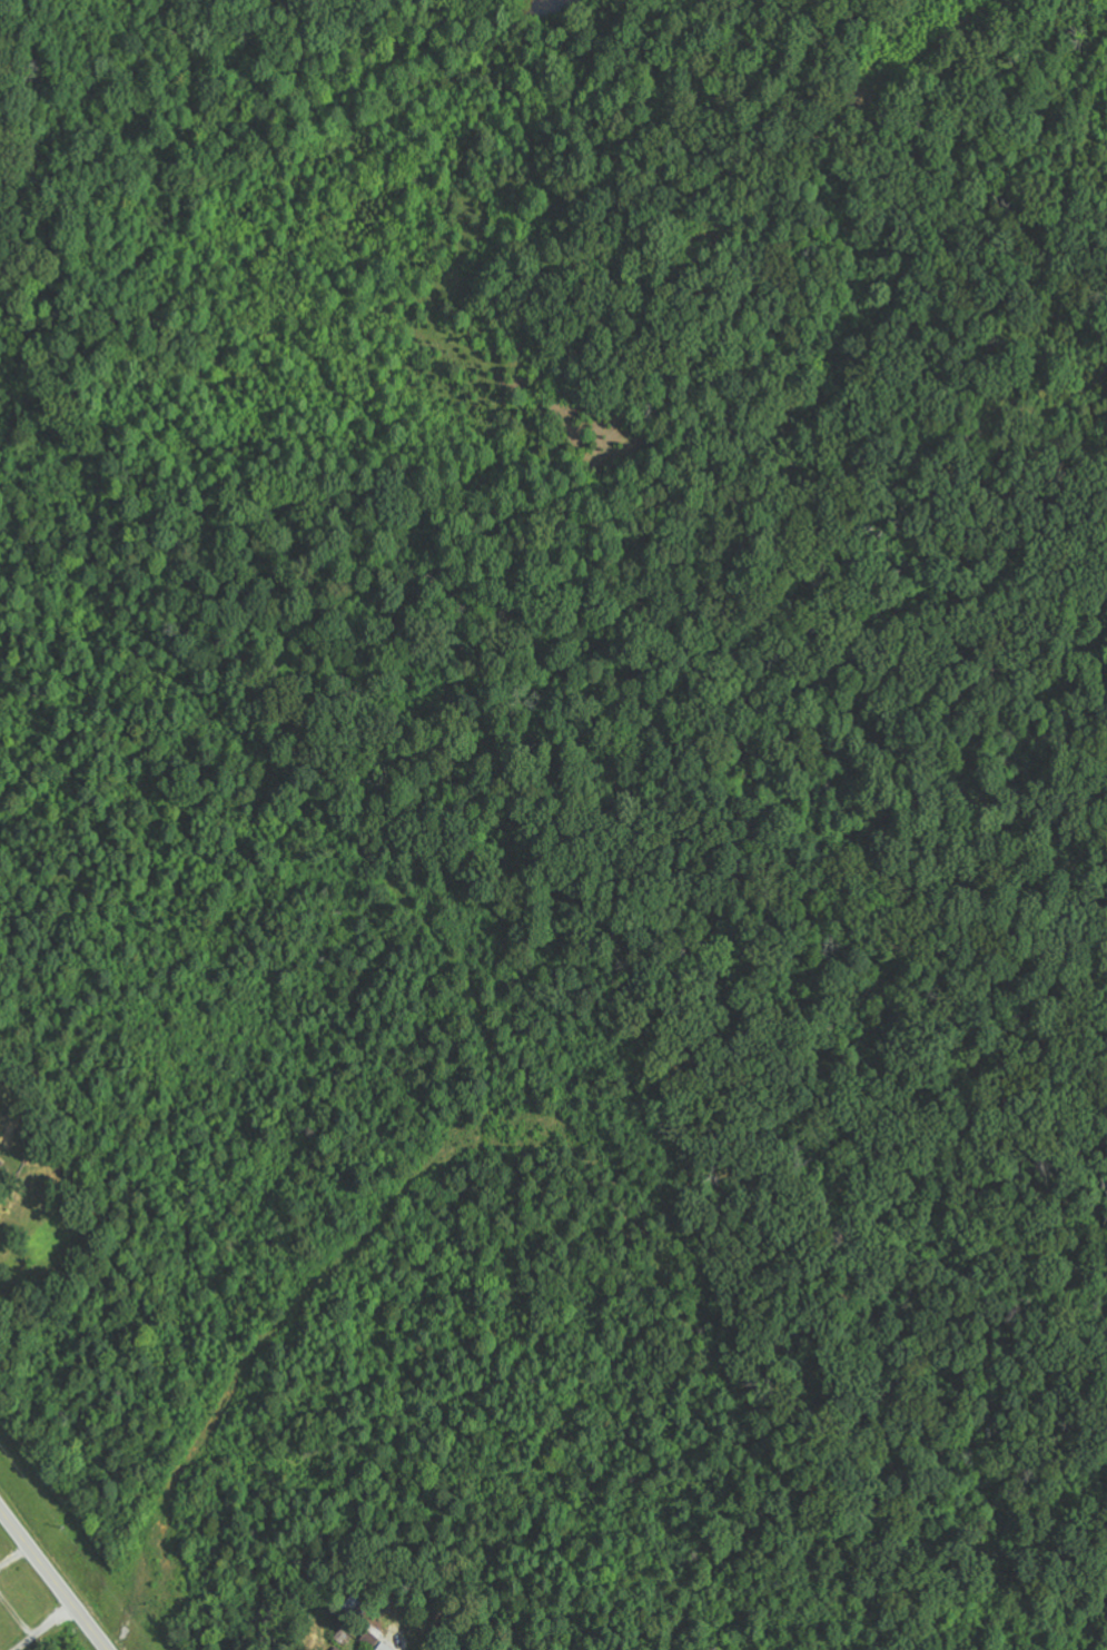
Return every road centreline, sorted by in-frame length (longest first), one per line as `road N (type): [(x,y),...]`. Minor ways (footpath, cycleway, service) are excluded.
road 1 (secondary): [(107,1649),(0,1509)]

